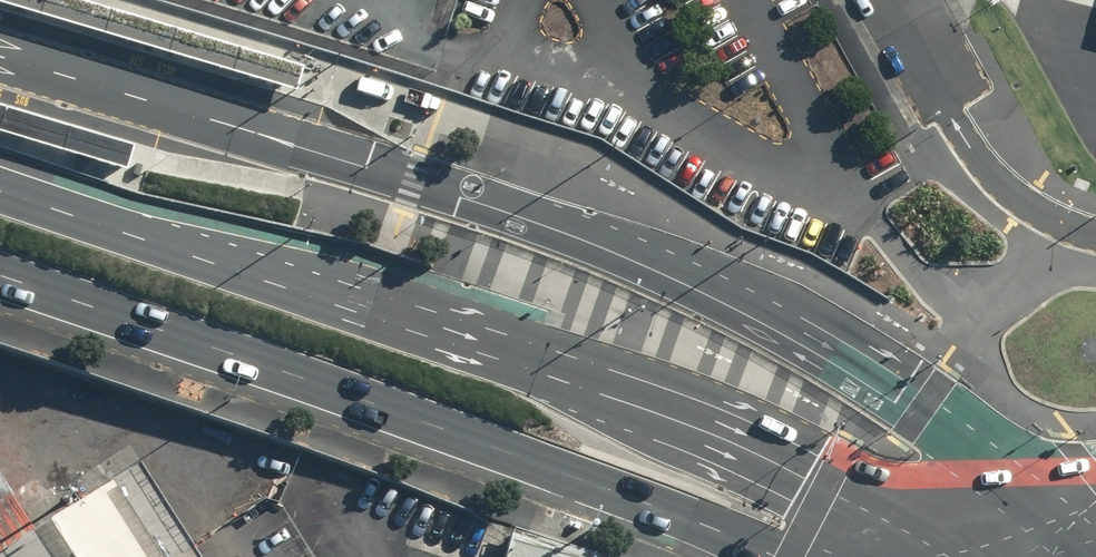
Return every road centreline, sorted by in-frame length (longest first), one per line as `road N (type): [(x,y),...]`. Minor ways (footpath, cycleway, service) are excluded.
road 1 (primary): [(0,192),(539,358),(833,461)]
road 2 (primary): [(773,556),(725,530),(0,283)]
road 3 (unclassified): [(1095,237),(1024,207),(969,149),(904,0)]
road 4 (secondary): [(833,461),(934,472),(1008,466)]
road 5 (primary): [(833,461),(940,537)]

